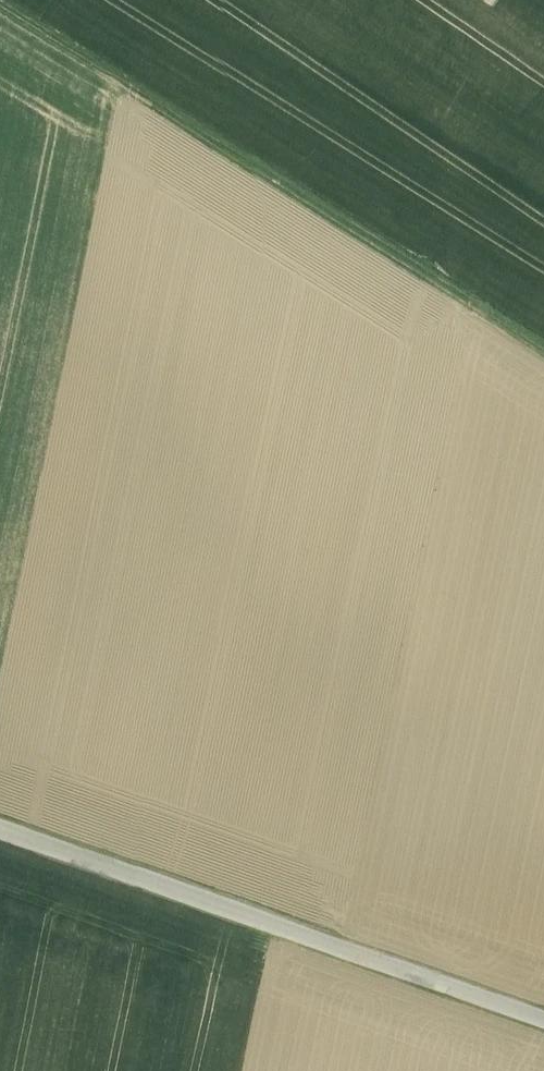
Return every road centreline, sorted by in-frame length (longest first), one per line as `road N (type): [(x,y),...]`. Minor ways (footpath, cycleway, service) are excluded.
road 1 (track): [(543,349),(0,9)]
road 2 (unclassified): [(543,1022),(0,829)]

